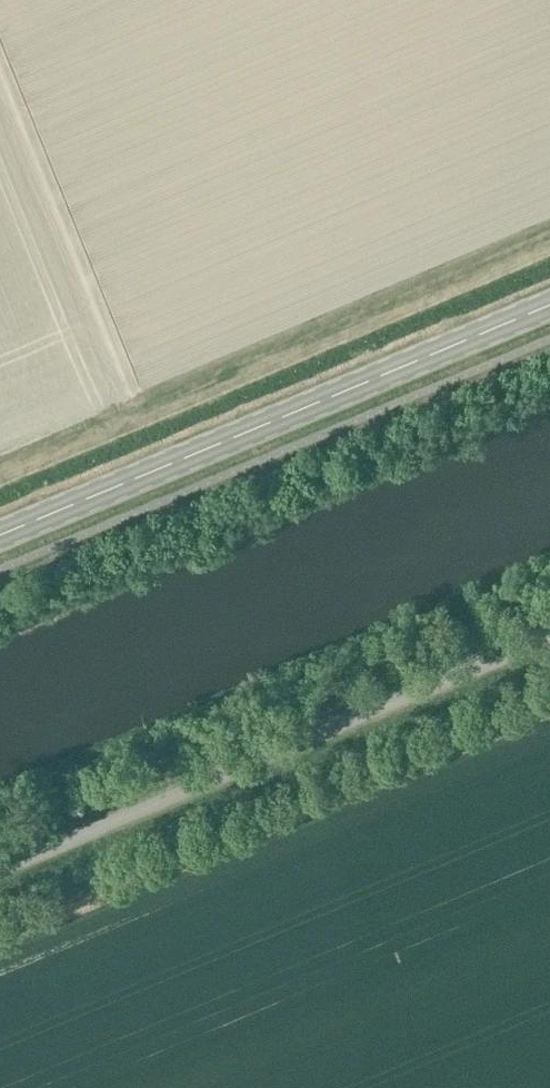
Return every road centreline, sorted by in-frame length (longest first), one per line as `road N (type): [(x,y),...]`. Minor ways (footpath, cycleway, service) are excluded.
road 1 (unclassified): [(0,863),(549,630)]
road 2 (primary): [(549,305),(0,535)]

